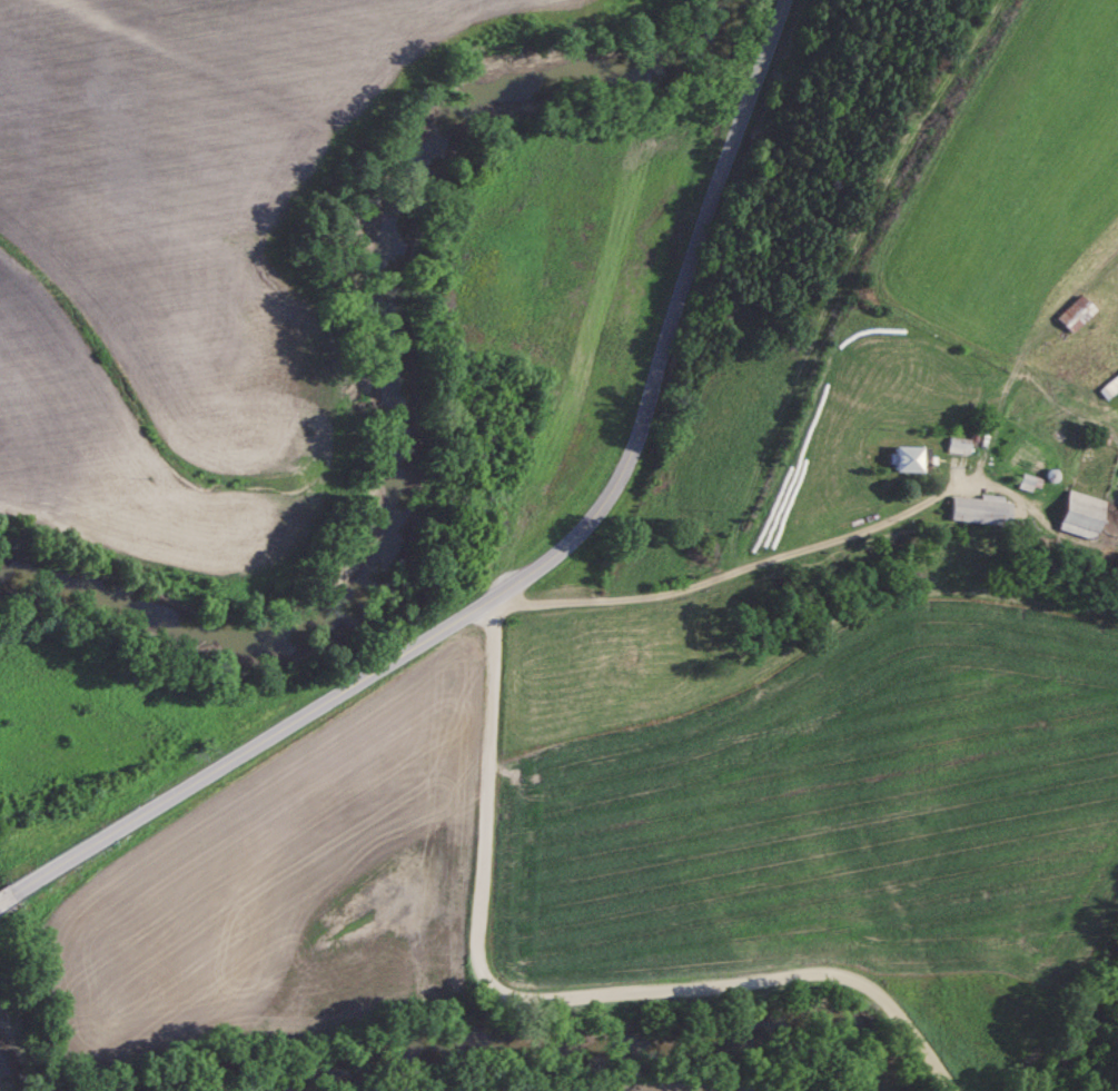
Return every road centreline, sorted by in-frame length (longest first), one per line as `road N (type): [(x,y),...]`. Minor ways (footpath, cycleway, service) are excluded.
road 1 (secondary): [(0,901),(484,604),(586,530),(616,488),(637,437),(781,0)]
road 2 (residential): [(951,1090),(891,1005),(835,973),(577,1000),(507,994),(477,959),(493,622),(484,604)]

